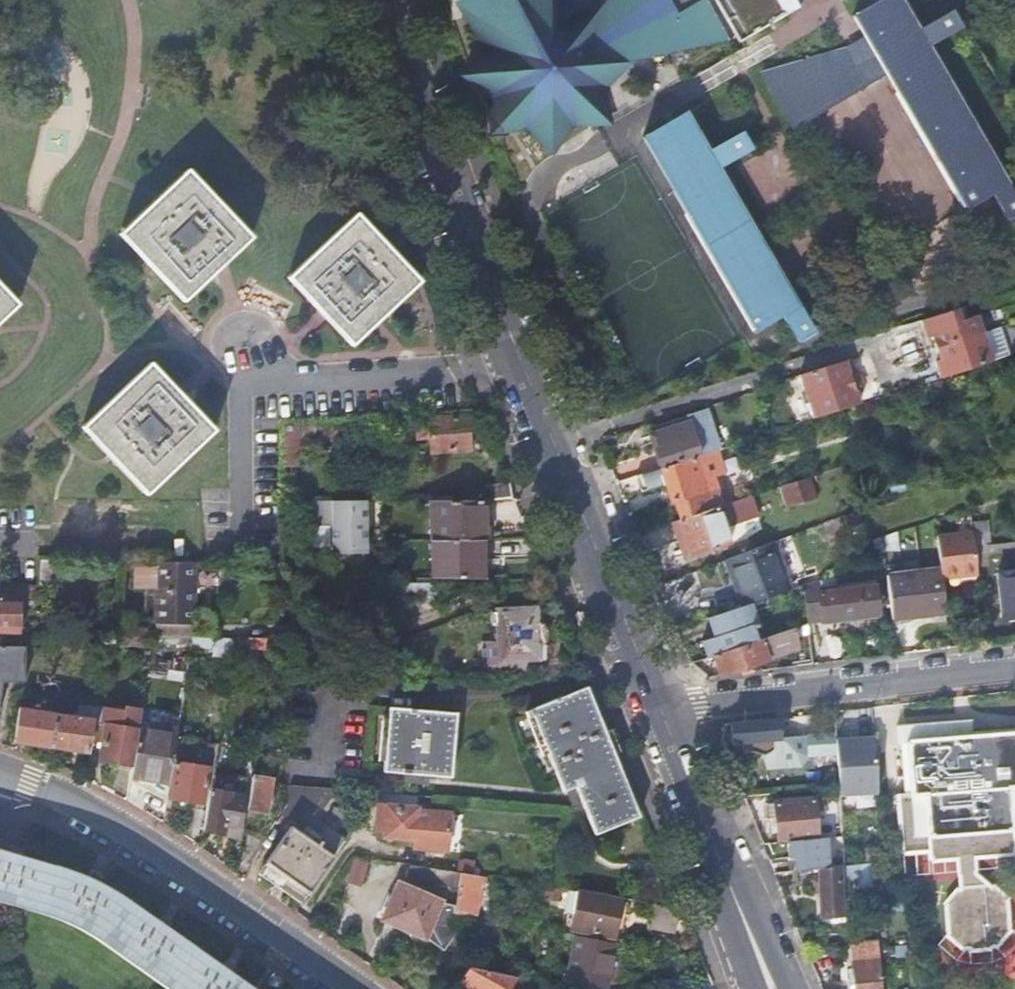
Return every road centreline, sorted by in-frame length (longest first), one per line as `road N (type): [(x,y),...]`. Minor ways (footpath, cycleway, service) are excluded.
road 1 (secondary): [(378,0),(660,708)]
road 2 (tertiary): [(360,988),(159,848),(0,774)]
road 3 (residential): [(660,708),(1014,665)]
road 4 (secondary): [(660,708),(776,988)]

